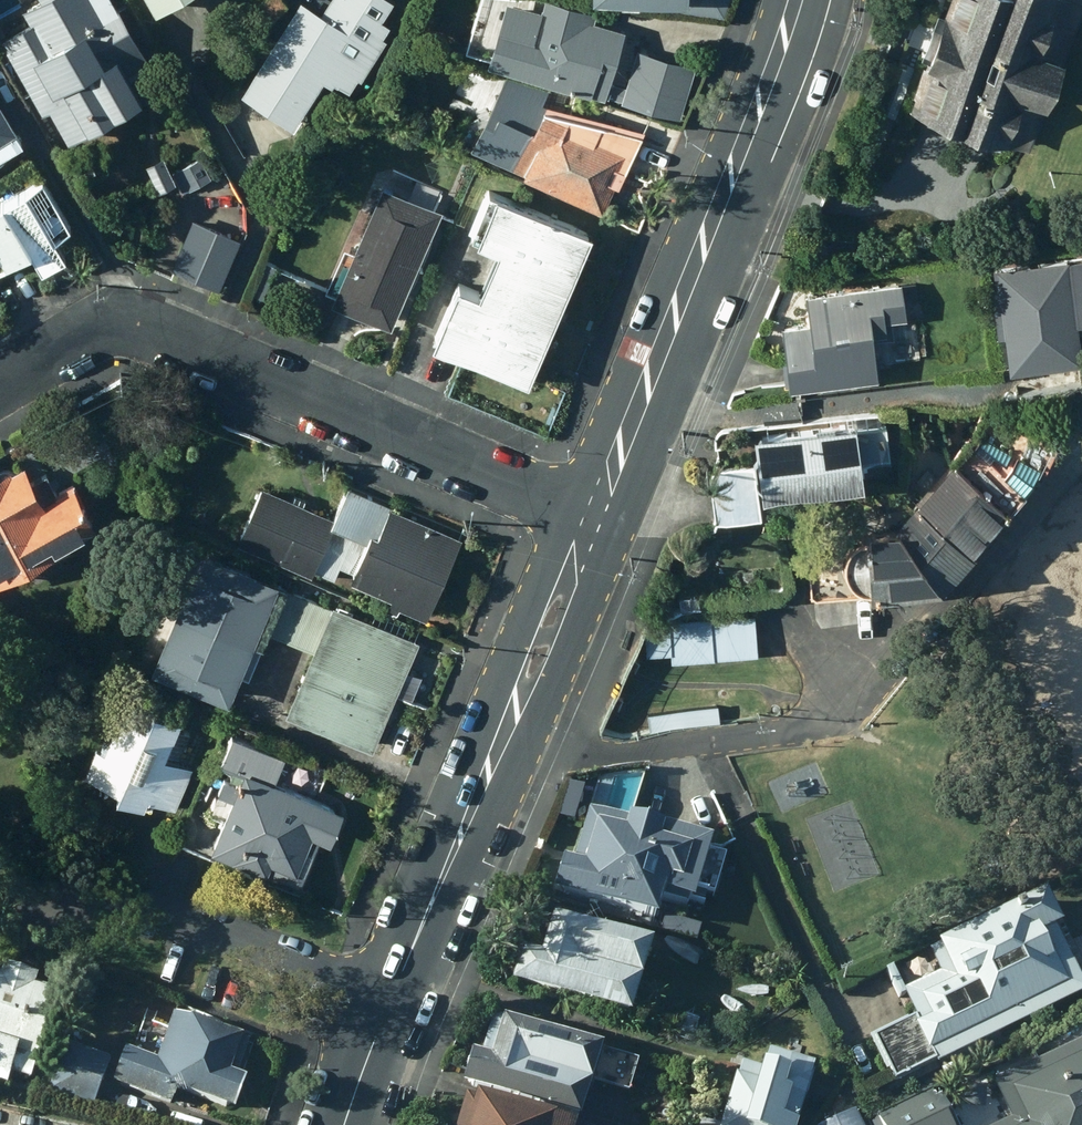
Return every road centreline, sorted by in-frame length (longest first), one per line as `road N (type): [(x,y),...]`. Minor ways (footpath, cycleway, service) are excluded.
road 1 (residential): [(0,383),(78,338),(126,328),(591,524)]
road 2 (secondary): [(591,524),(778,61),(794,0)]
road 3 (residential): [(488,768),(806,724),(835,704),(860,659)]
road 4 (secondary): [(591,524),(587,610),(548,698),(488,768)]
road 5 (secondary): [(488,768),(503,672),(533,591),(591,524)]
road 6 (residential): [(390,998),(144,913)]
road 7 (secondary): [(390,998),(488,768)]
road 8 (secondary): [(346,1124),(390,998)]

